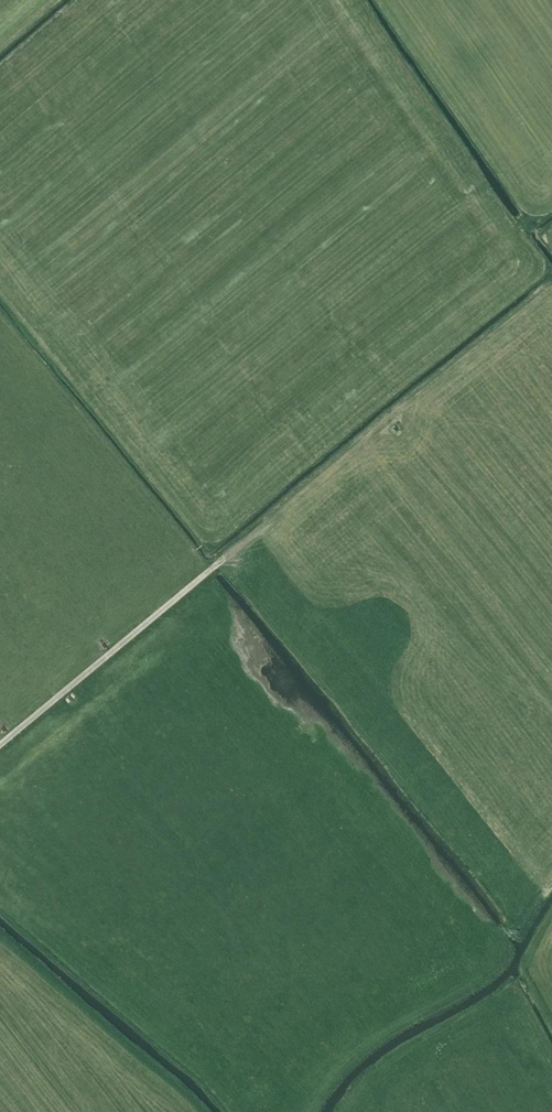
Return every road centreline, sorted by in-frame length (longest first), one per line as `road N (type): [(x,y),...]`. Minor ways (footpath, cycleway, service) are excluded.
road 1 (track): [(0,744),(226,557)]

